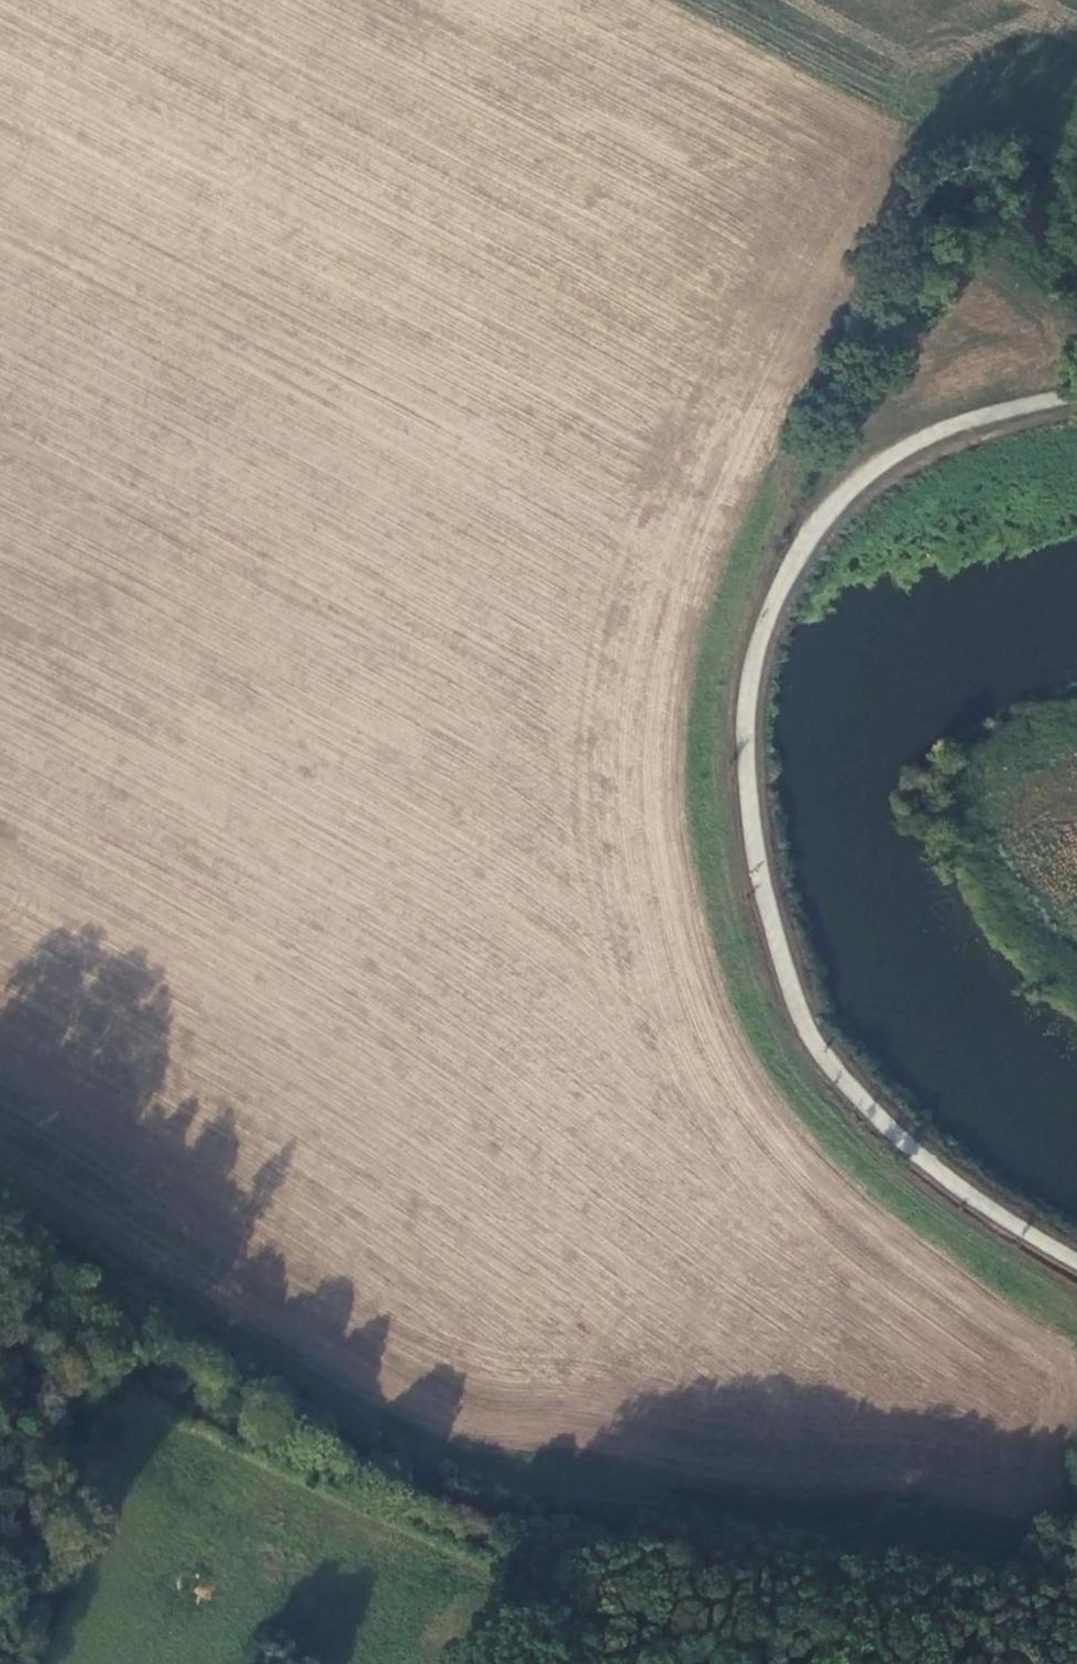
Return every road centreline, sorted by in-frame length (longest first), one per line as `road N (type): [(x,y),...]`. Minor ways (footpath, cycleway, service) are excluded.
road 1 (track): [(0,1226),(430,1490),(487,1514),(622,1542),(1076,1590)]

